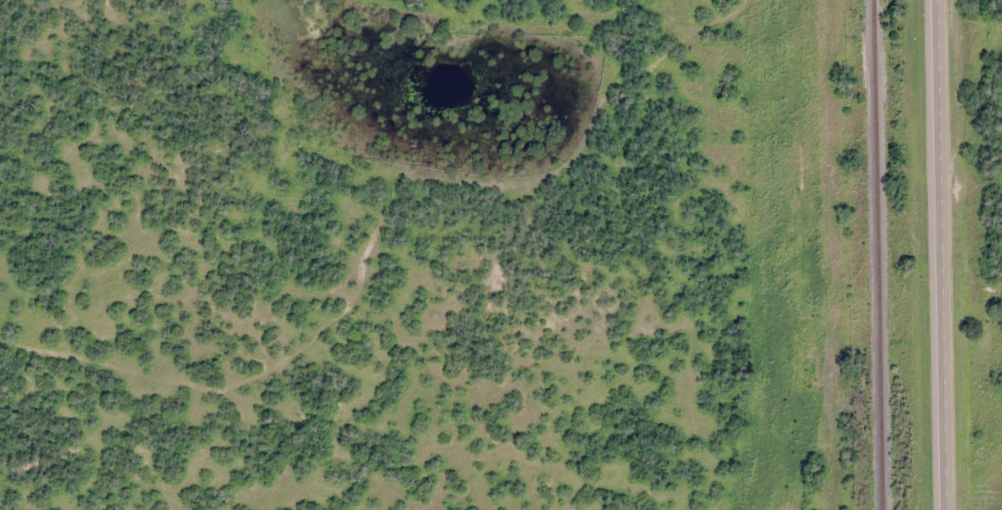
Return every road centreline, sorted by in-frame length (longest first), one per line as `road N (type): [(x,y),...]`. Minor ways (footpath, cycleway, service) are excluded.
road 1 (trunk): [(939,0),(949,509)]

